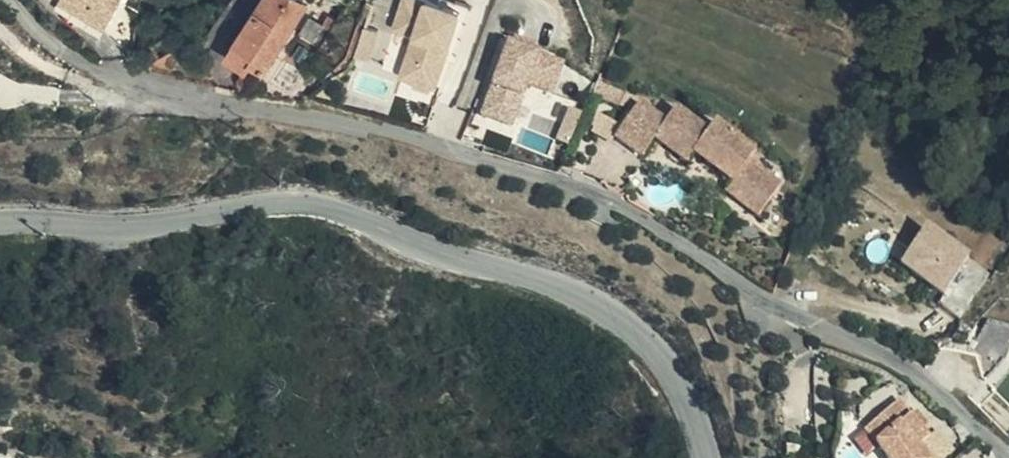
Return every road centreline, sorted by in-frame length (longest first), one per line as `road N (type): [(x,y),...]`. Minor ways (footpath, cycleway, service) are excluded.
road 1 (residential): [(127,96),(369,124),(530,170),(627,209),(763,299),(890,358),(953,399),(1008,457)]
road 2 (tertiary): [(0,221),(109,227),(293,203),(334,209),(420,249),(547,279),(617,315),(667,363),(708,457)]

